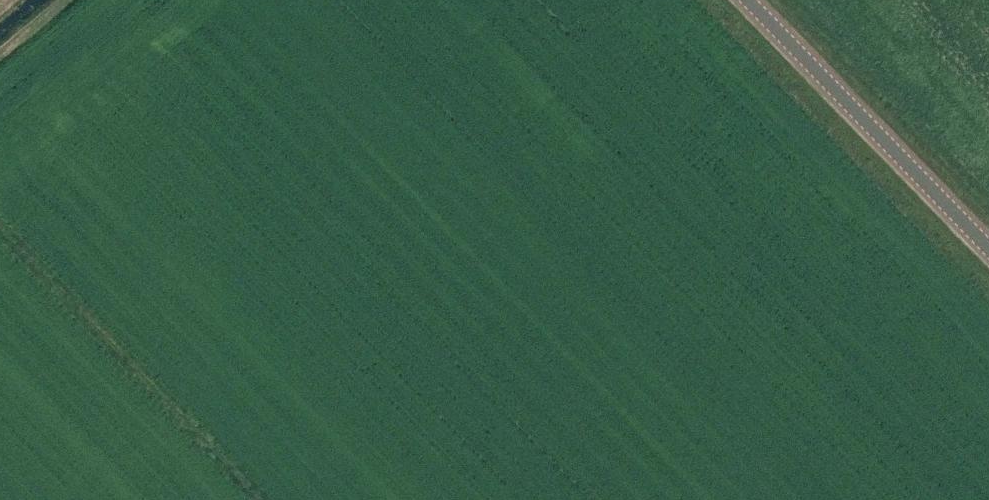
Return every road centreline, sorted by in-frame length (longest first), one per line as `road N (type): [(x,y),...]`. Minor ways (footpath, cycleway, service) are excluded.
road 1 (secondary): [(988,251),(747,0)]

